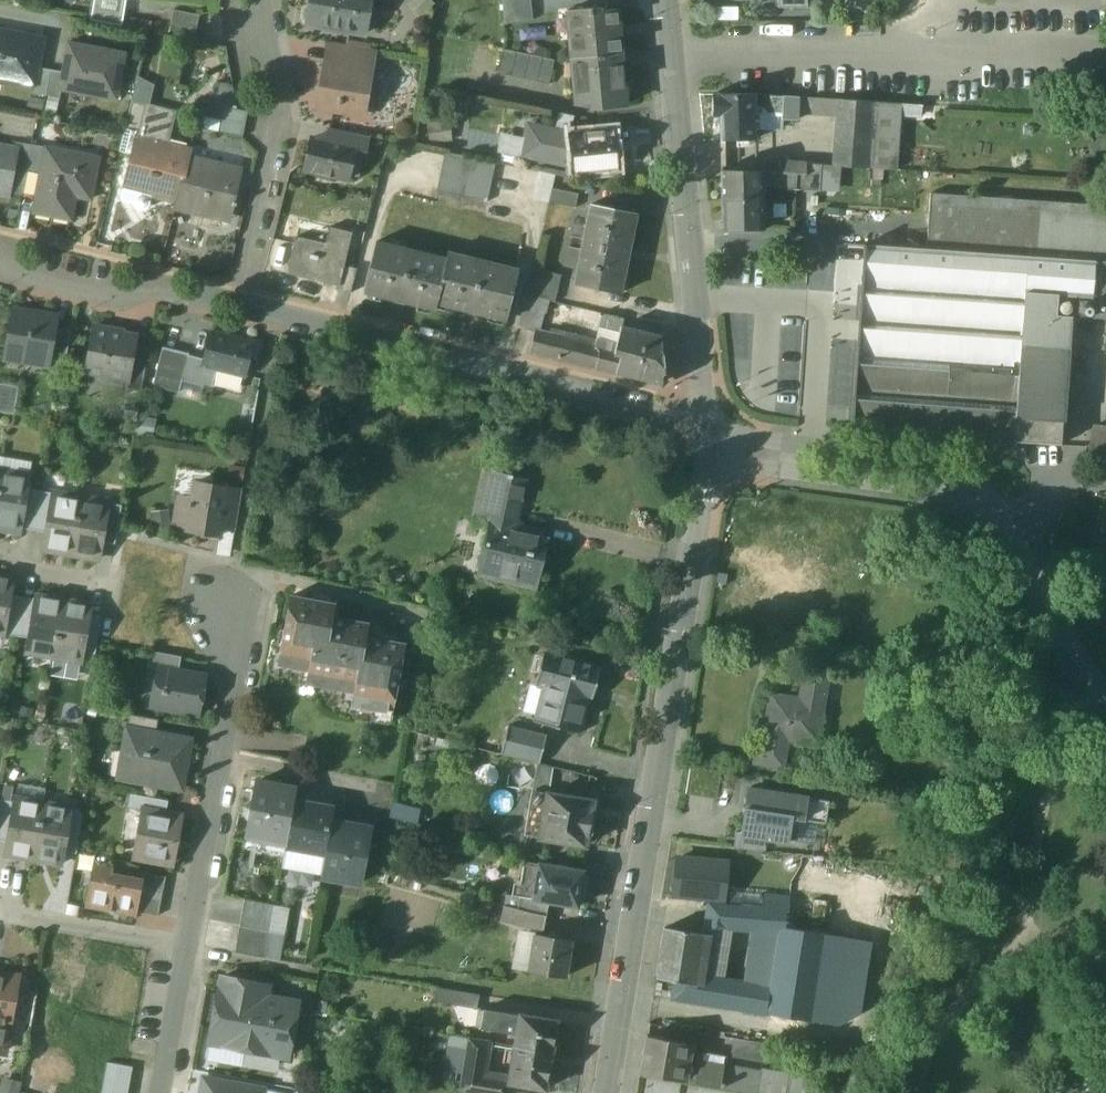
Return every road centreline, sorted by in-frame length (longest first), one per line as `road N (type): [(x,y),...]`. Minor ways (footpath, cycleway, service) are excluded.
road 1 (unclassified): [(604,1092),(705,458)]
road 2 (residential): [(162,1092),(236,666),(225,606)]
road 3 (residential): [(236,304),(710,427)]
road 4 (unclassified): [(710,427),(667,0)]
road 5 (residential): [(1004,529),(974,487),(928,464),(710,427)]
road 6 (residential): [(260,0),(281,121),(236,304)]
road 7 (residential): [(705,458),(935,492),(1004,529)]
road 8 (residential): [(0,260),(21,274),(96,290),(236,304)]
road 9 (residential): [(1105,697),(1065,646),(1004,529)]

